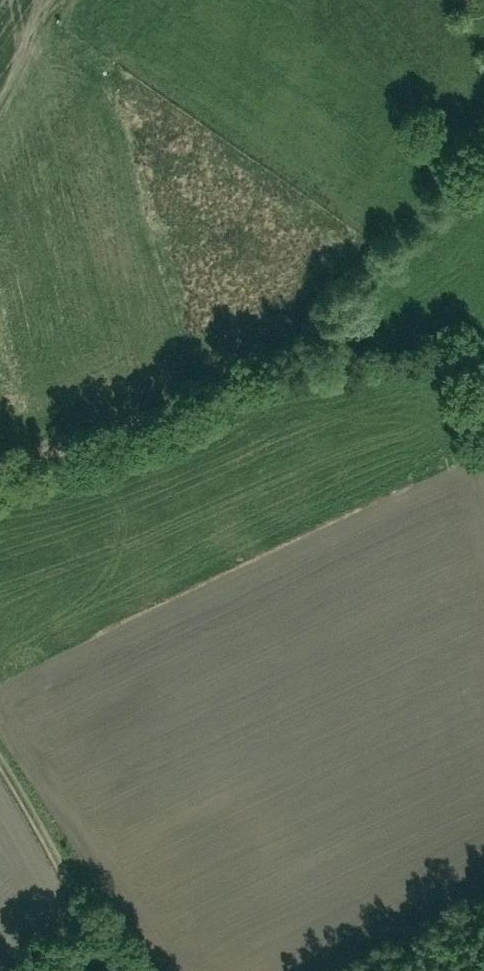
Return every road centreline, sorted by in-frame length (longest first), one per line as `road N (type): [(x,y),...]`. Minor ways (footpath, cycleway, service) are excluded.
road 1 (track): [(0,764),(123,970)]

